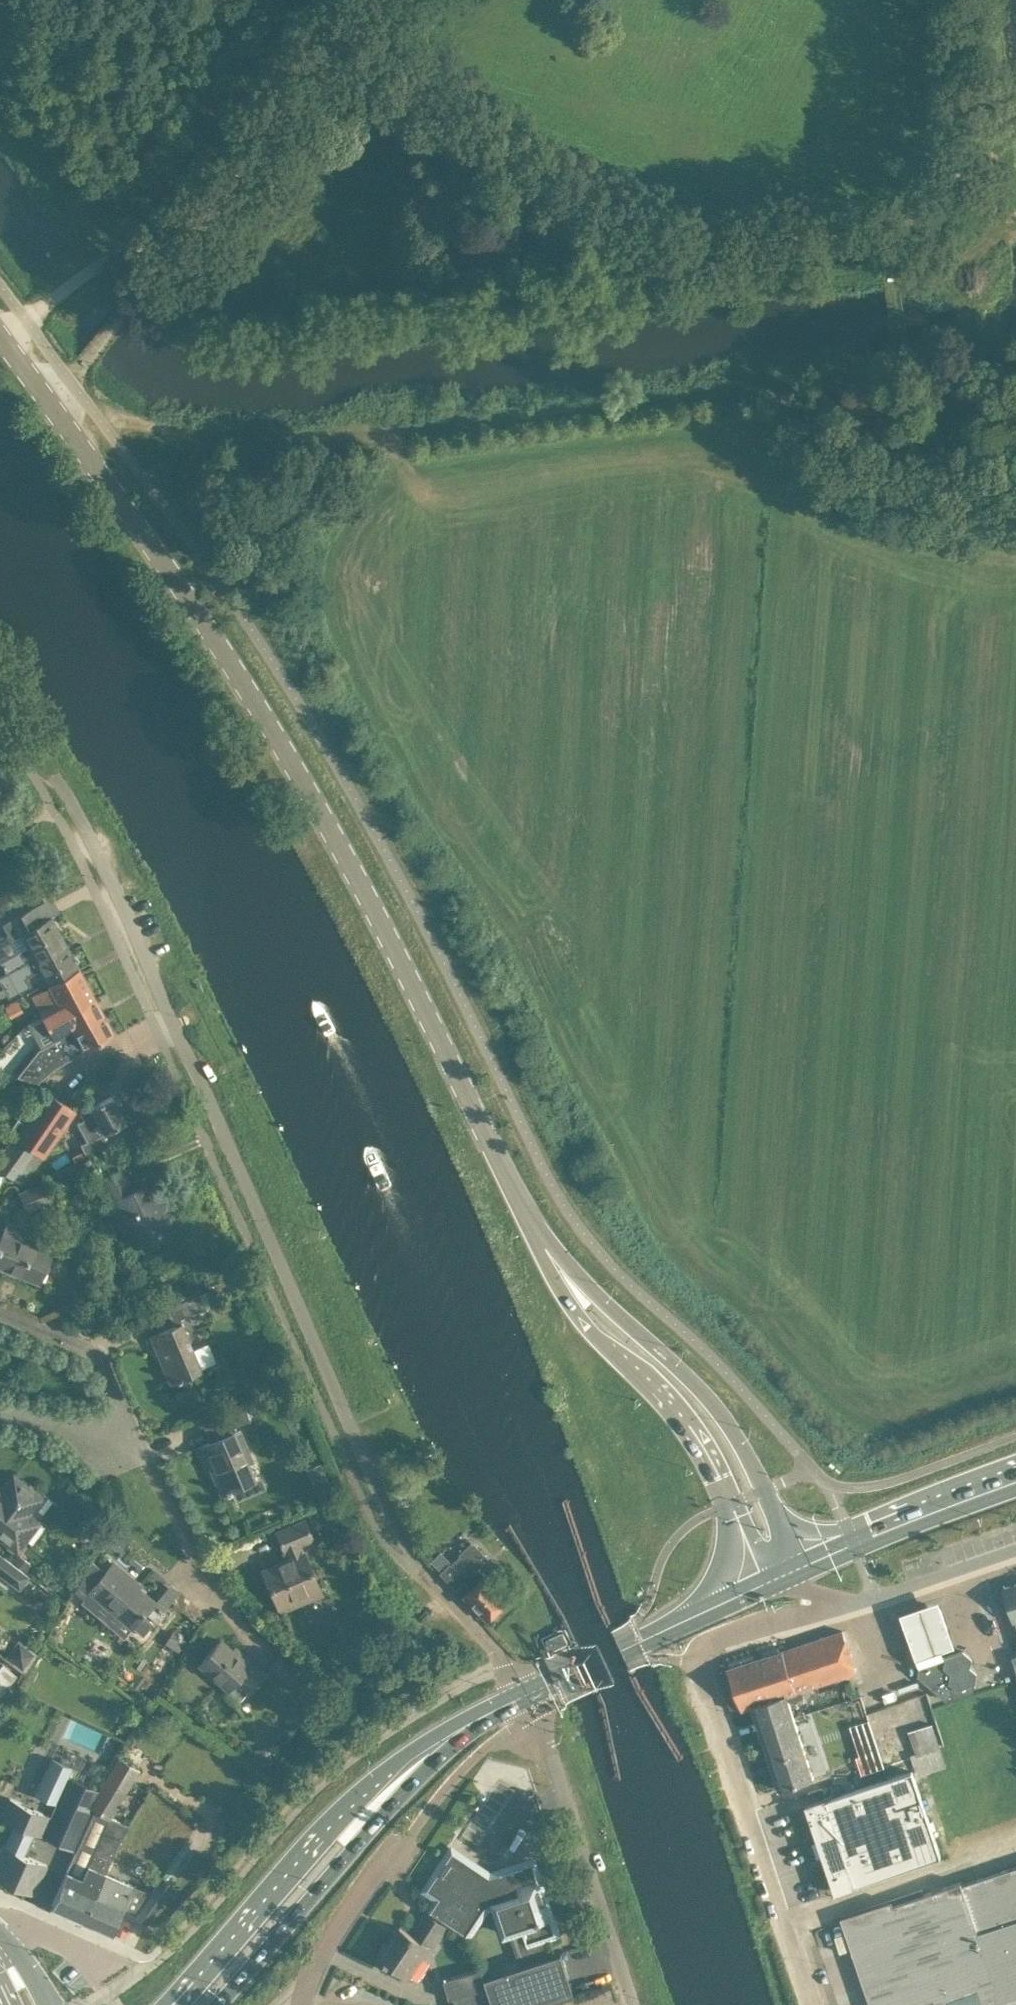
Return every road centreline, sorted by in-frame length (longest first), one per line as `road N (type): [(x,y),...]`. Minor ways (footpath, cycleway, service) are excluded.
road 1 (unclassified): [(524,1694),(411,1550),(60,776)]
road 2 (tertiary): [(46,395),(137,522),(319,811),(533,1226),(563,1269)]
road 3 (track): [(356,26),(483,148),(568,212),(651,239),(727,245),(893,230)]
road 4 (unclassified): [(854,1604),(719,1642),(697,1657),(814,2004)]
road 5 (tertiary): [(783,1578),(781,1533),(723,1415),(678,1364),(563,1269)]
road 6 (tertiary): [(563,1269),(591,1330),(691,1427),(753,1544),(783,1578)]
road 7 (residential): [(378,0),(147,280)]
road 8 (secondary): [(385,1787),(340,1816),(169,2004)]
road 9 (secondary): [(524,1694),(783,1578)]
road 10 (secondary): [(214,2004),(362,1836),(385,1787)]
road 11 (track): [(893,230),(933,198),(973,131),(970,0)]
road 12 (secondary): [(783,1578),(1015,1484)]
road 13 (residential): [(561,1782),(637,2004)]
road 14 (unclassified): [(302,2004),(337,1928),(407,1840)]
road 15 (residential): [(129,1425),(97,1352),(0,1312)]
road 16 (residential): [(206,1588),(129,1425)]
road 17 (unclassified): [(854,1604),(1015,1550)]
road 18 (residential): [(2,336),(83,273),(121,269),(147,280)]
road 19 (secondary): [(385,1787),(471,1721),(524,1694)]
road 20 (residential): [(147,280),(85,360),(46,395)]
road 21 (residential): [(0,1413),(129,1425)]

